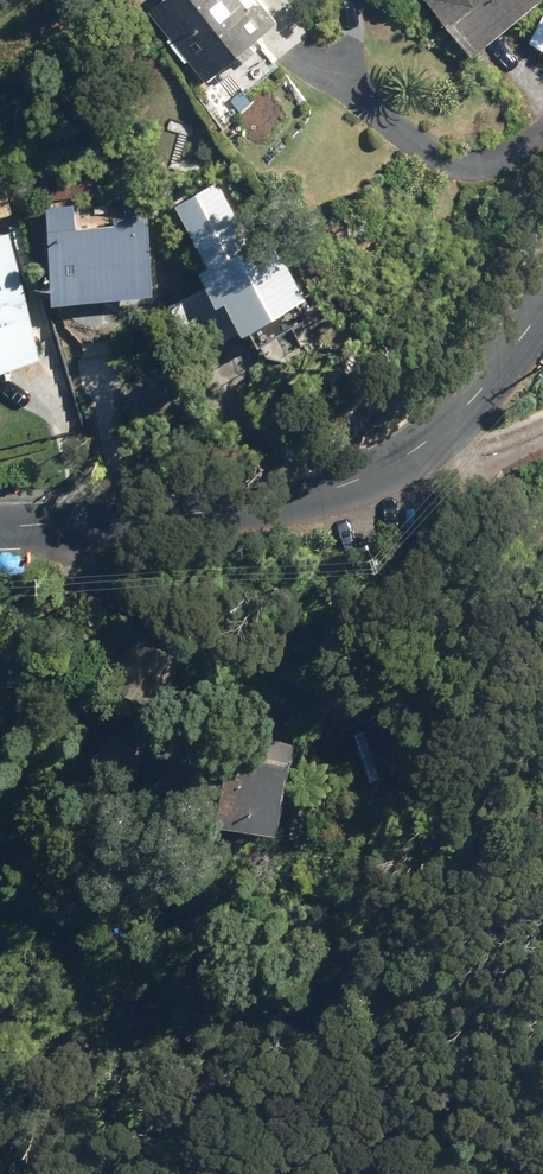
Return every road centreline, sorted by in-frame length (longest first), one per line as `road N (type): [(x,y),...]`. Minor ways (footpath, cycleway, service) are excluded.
road 1 (residential): [(542,303),(434,437),(357,484),(297,507),(0,529)]

